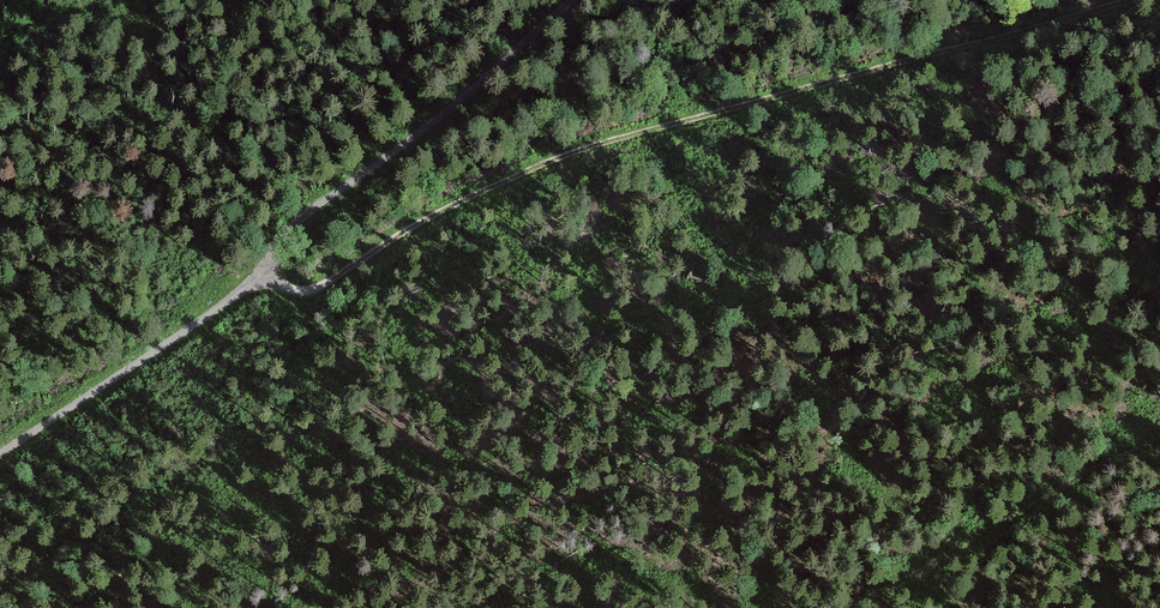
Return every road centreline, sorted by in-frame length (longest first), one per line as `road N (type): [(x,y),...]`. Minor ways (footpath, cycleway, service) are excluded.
road 1 (track): [(1141,0),(574,155),(439,214),(313,289),(298,291),(274,275)]
road 2 (unclassified): [(578,0),(431,128),(298,224),(279,245),(274,275),(0,458)]
road 3 (track): [(1159,442),(845,607)]

